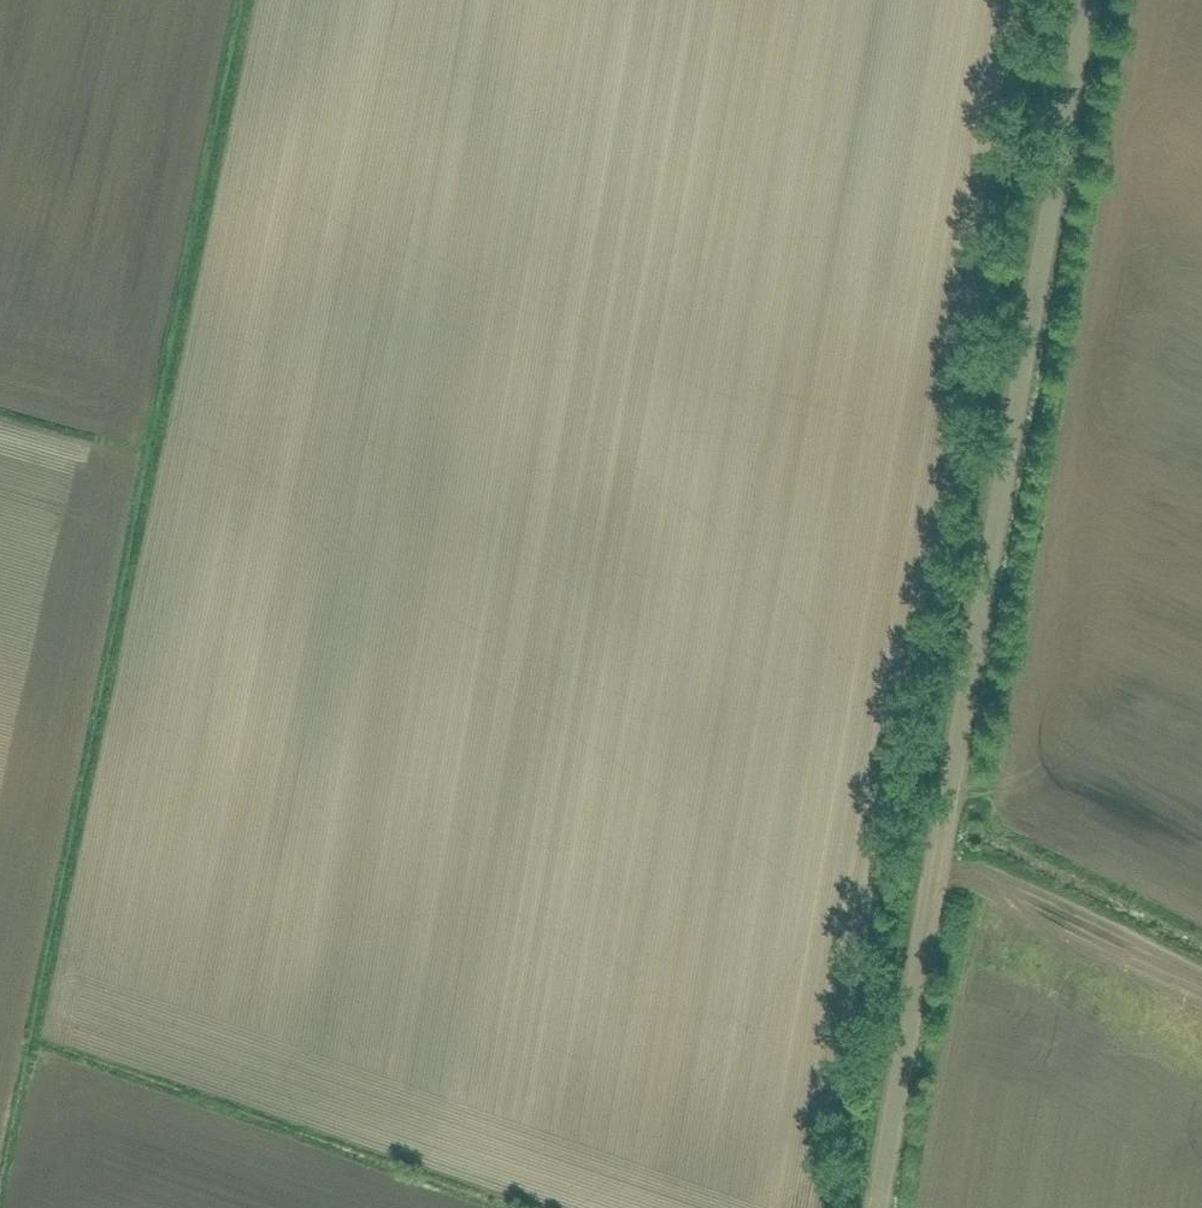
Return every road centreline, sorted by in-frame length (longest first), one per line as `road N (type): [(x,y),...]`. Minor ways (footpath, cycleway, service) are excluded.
road 1 (unclassified): [(874,1207),(1083,0)]

